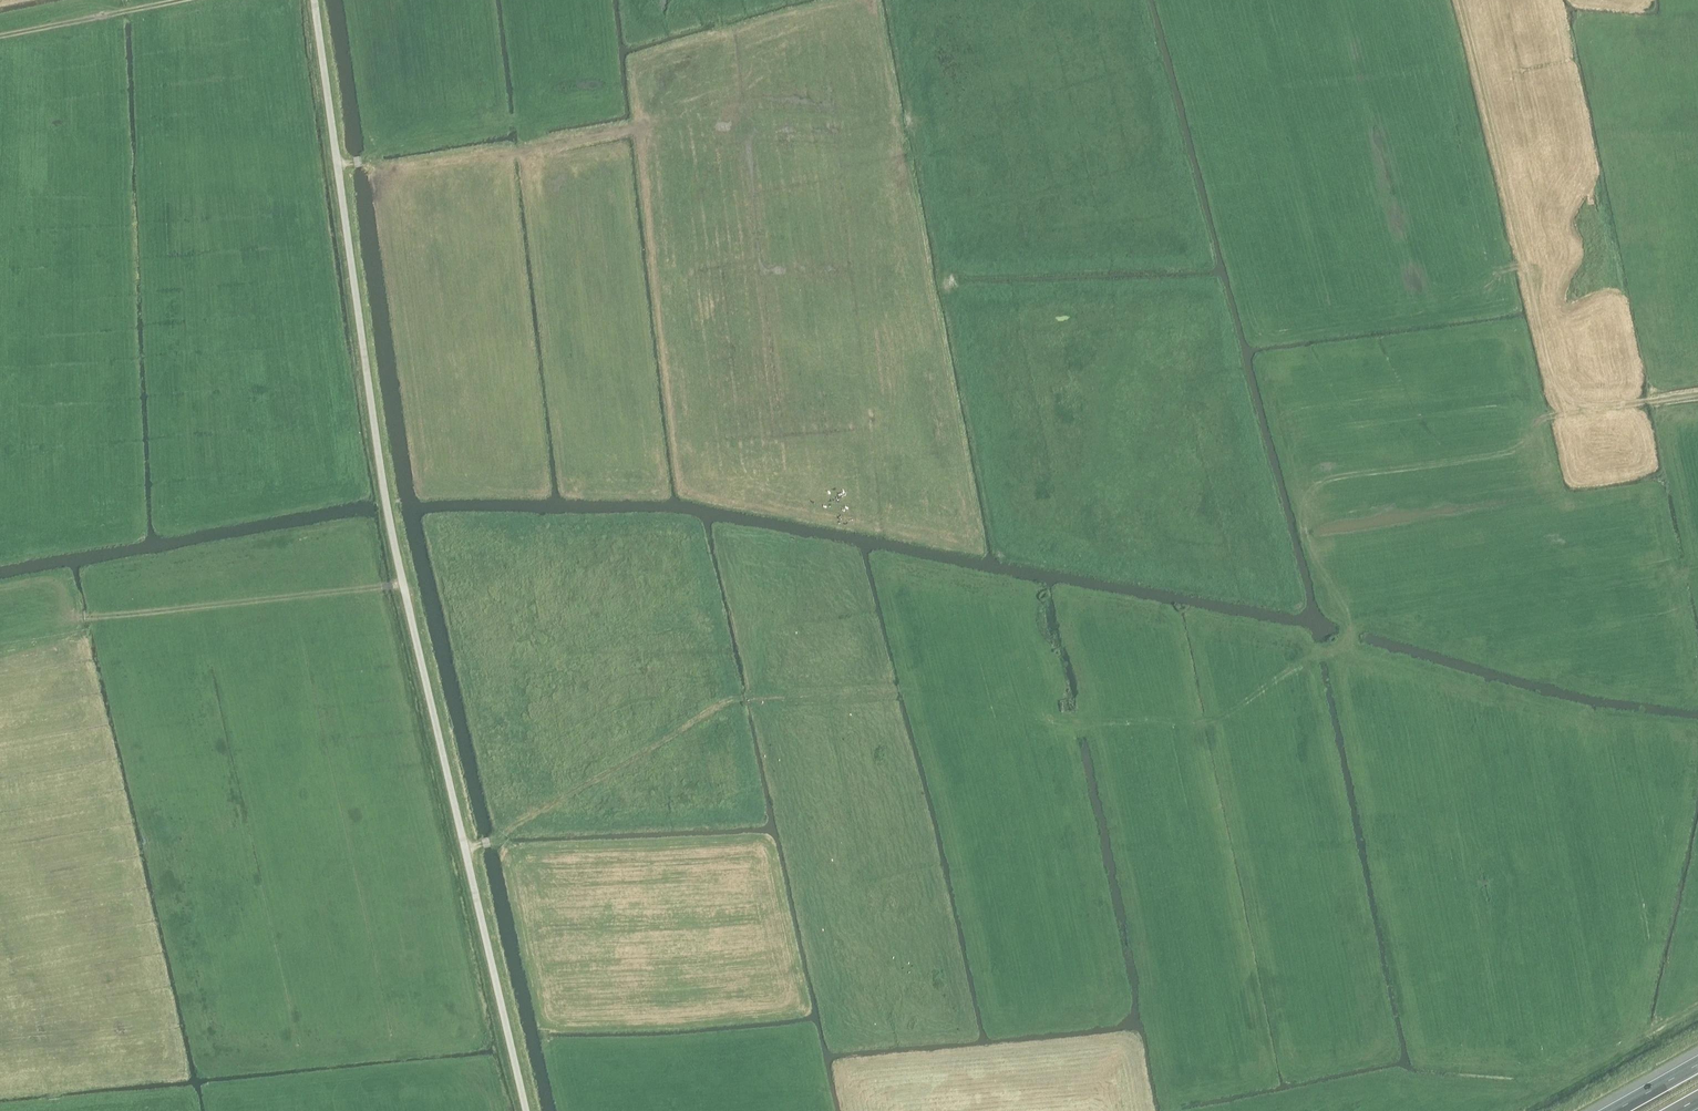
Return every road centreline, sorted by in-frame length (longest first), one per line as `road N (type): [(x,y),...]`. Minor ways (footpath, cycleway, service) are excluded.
road 1 (track): [(1580,413),(1544,418),(1351,612),(1344,643),(1216,721),(1064,718),(918,691),(801,691),(732,702),(510,834),(466,850)]
road 2 (unclassified): [(527,1110),(382,472),(315,0)]
road 3 (track): [(405,582),(69,619),(50,583),(0,593)]
road 4 (track): [(1697,395),(1580,413),(1562,391),(1540,311)]

